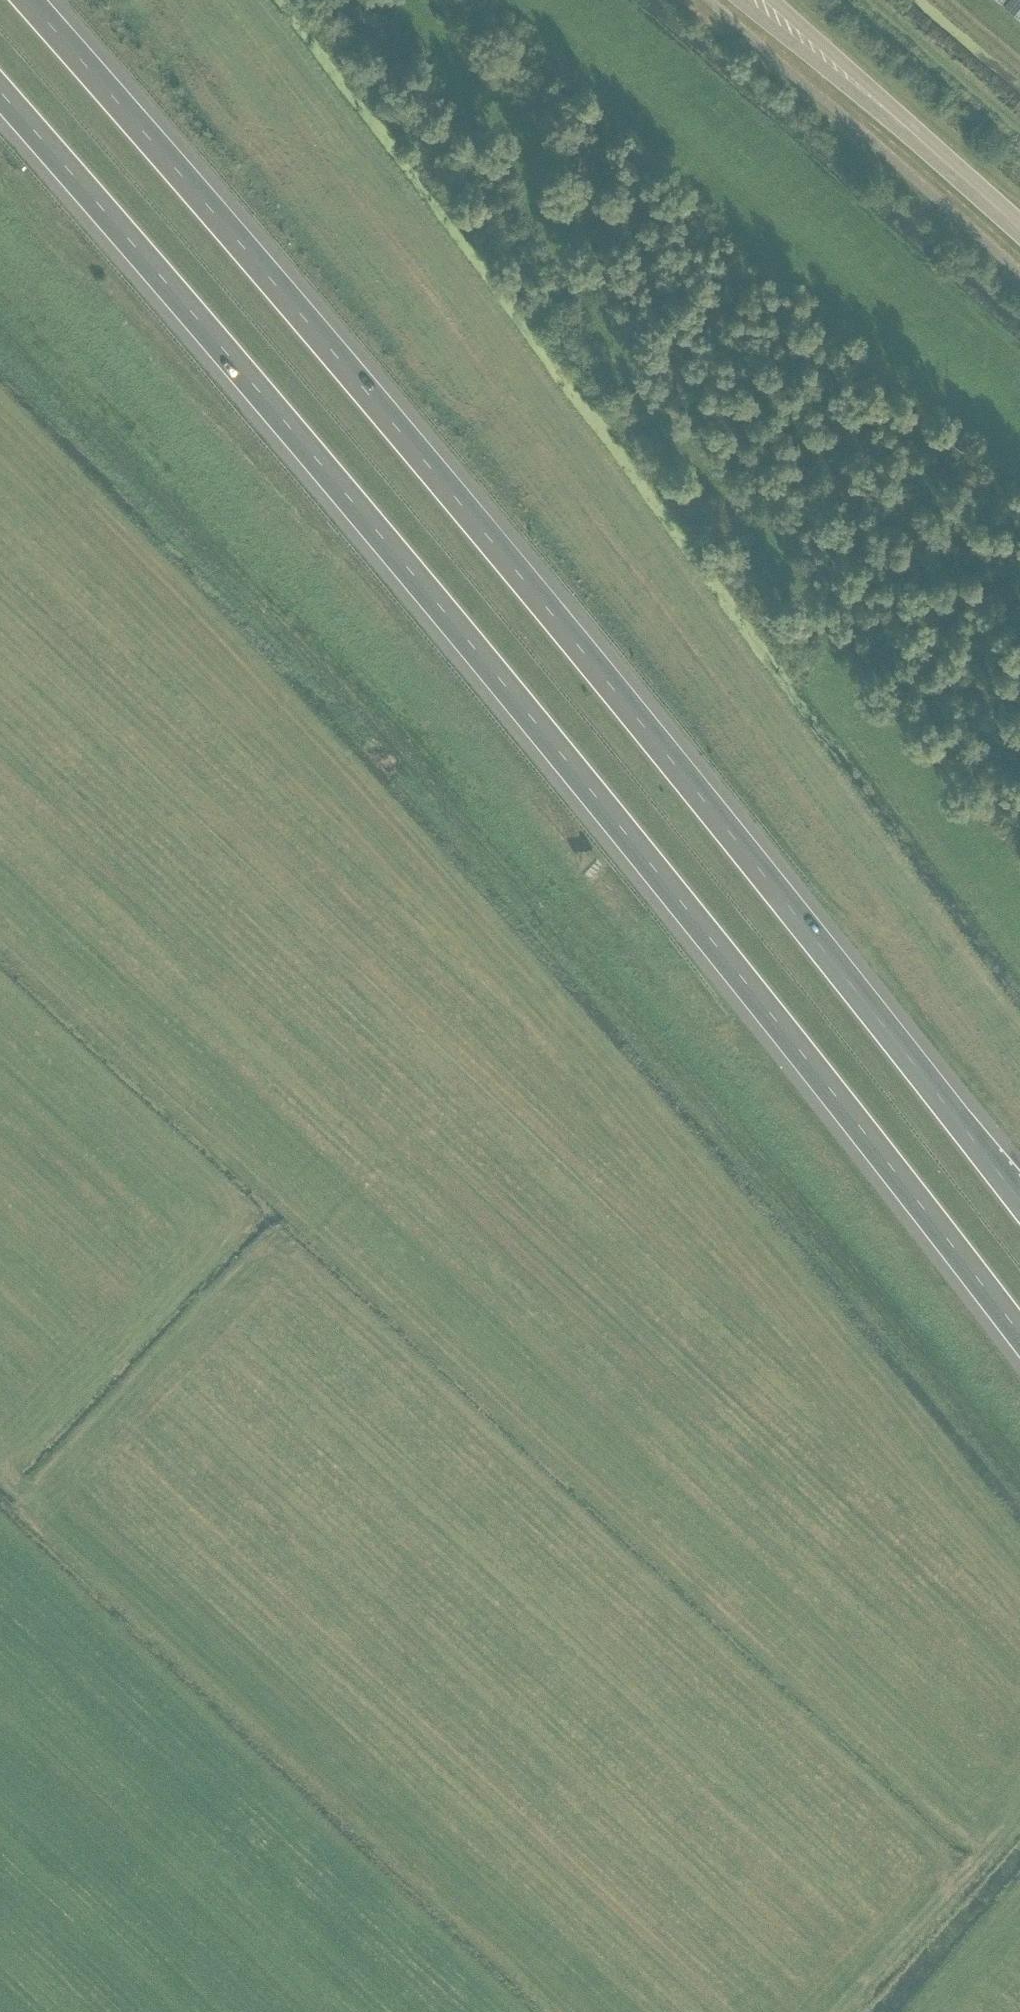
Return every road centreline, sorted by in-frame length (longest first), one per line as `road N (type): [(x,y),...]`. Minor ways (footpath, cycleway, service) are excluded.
road 1 (motorway): [(0,99),(673,891),(1019,1340)]
road 2 (motorway): [(1019,1199),(803,922),(167,145),(38,0)]
road 3 (tertiary): [(1019,234),(756,0)]

